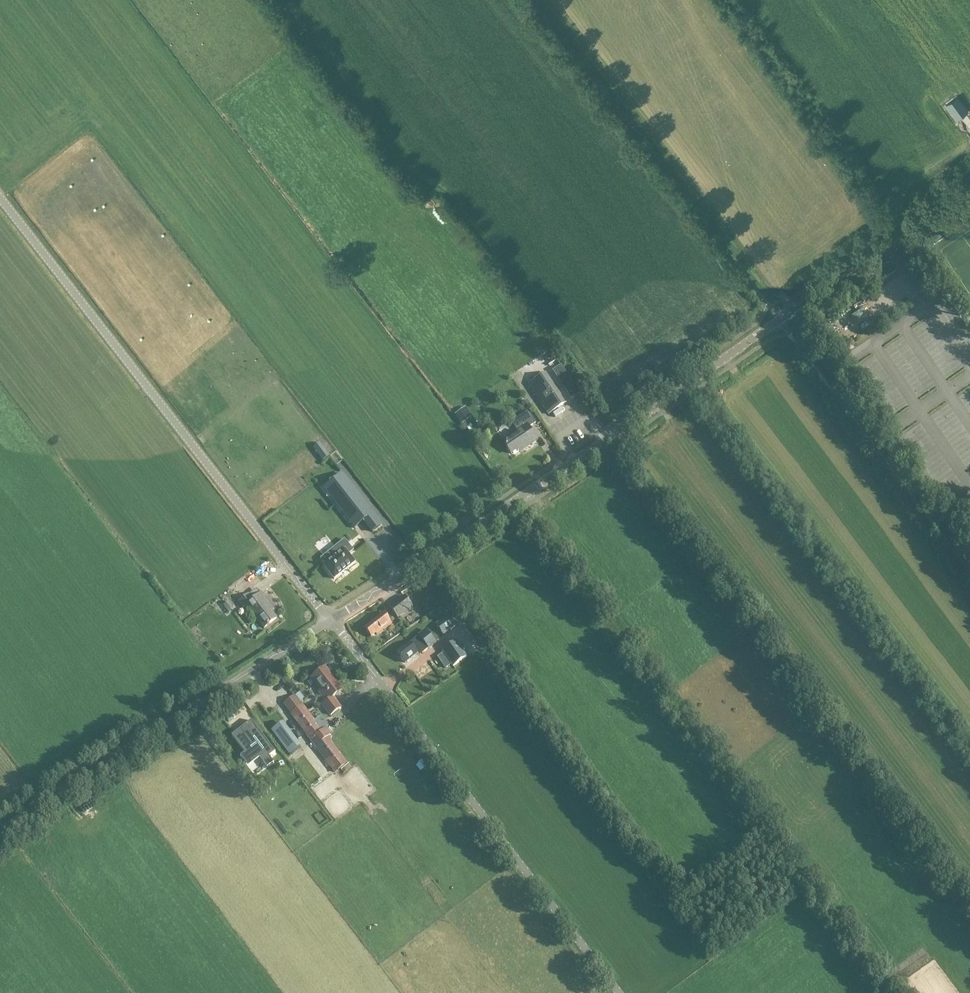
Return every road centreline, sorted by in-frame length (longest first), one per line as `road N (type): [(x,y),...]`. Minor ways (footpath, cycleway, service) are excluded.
road 1 (unclassified): [(331,620),(546,481),(969,184)]
road 2 (unclassified): [(331,620),(0,199)]
road 3 (unclassified): [(617,992),(331,620)]
road 4 (unclassified): [(0,839),(331,620)]

